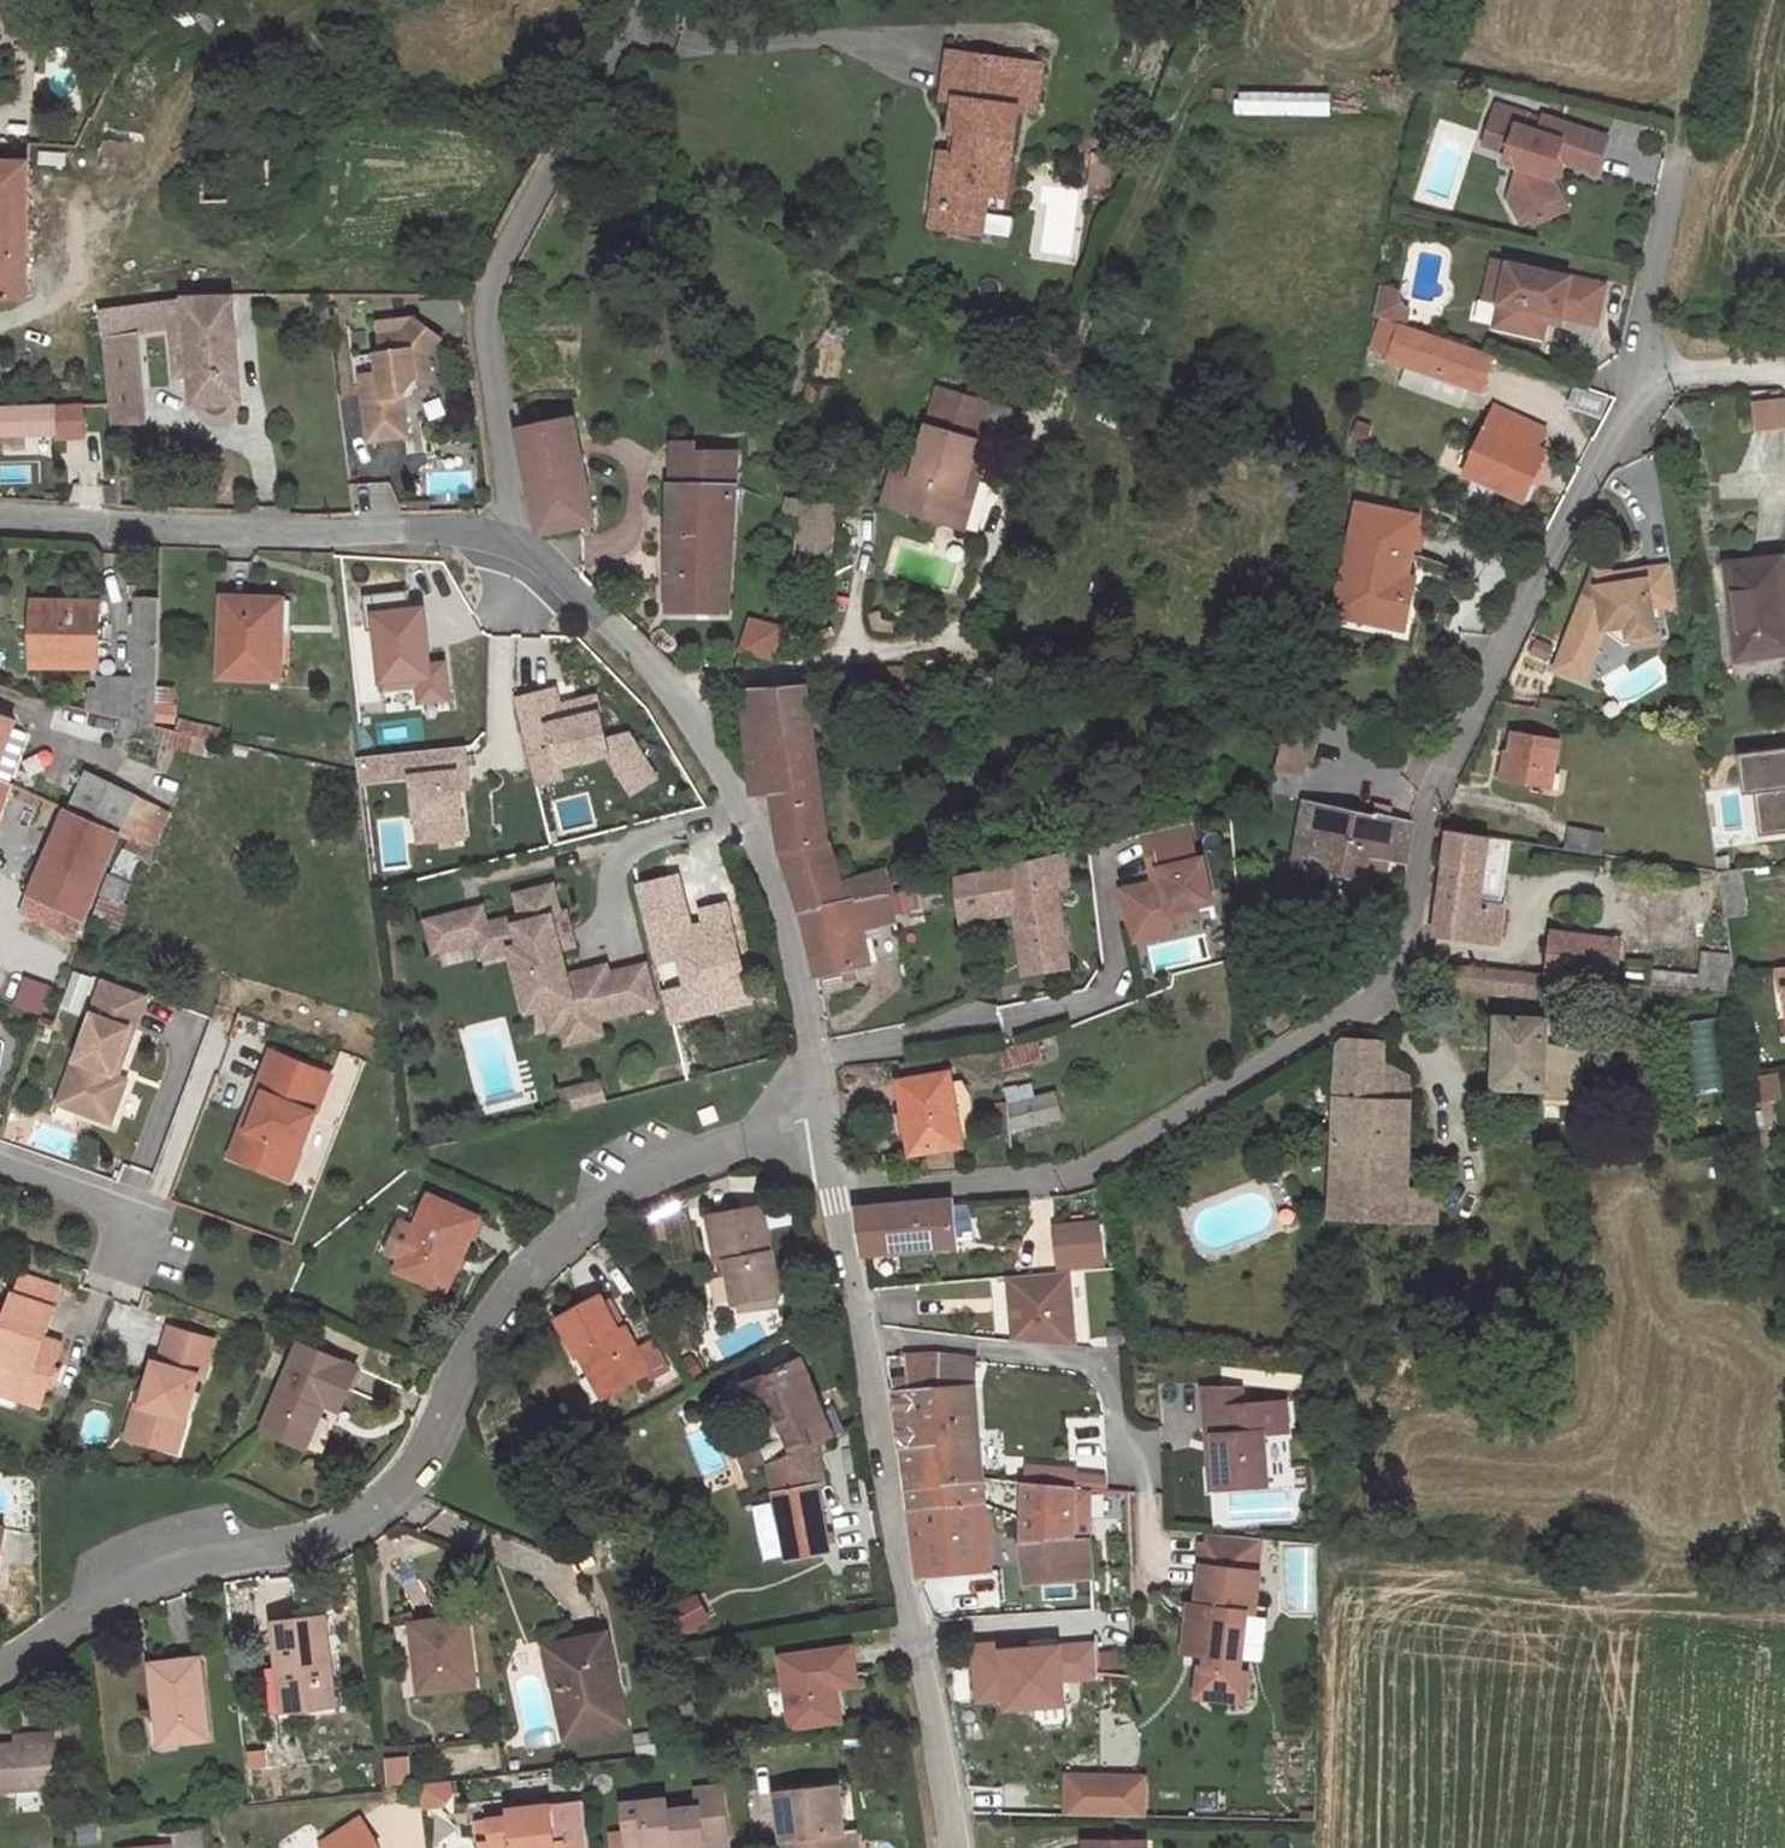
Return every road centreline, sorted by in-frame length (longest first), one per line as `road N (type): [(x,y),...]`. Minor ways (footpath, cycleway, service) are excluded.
road 1 (residential): [(1644,380),(1433,795),(1407,954),(1366,1004),(1104,1164),(1062,1179),(834,1193)]
road 2 (unclassified): [(0,1670),(126,1588),(189,1566),(328,1539),(392,1497),(438,1428),(493,1316),(571,1233),(647,1177),(822,1119)]
road 3 (track): [(683,708),(732,680),(934,643),(975,615),(1202,84)]
road 4 (unclassified): [(514,532),(638,653),(721,764),(779,895),(822,1119)]
road 5 (unclassified): [(834,1193),(947,1847)]
road 6 (unclassified): [(514,532),(482,325),(496,269),(637,0)]
road 7 (unclassified): [(0,514),(255,532),(514,532)]
road 8 (residential): [(1684,141),(1643,315),(1644,380)]
road 9 (residential): [(123,1277),(145,1218),(0,1163)]
road 10 (track): [(1710,0),(1684,141)]
road 11 (residential): [(1784,370),(1644,380)]

